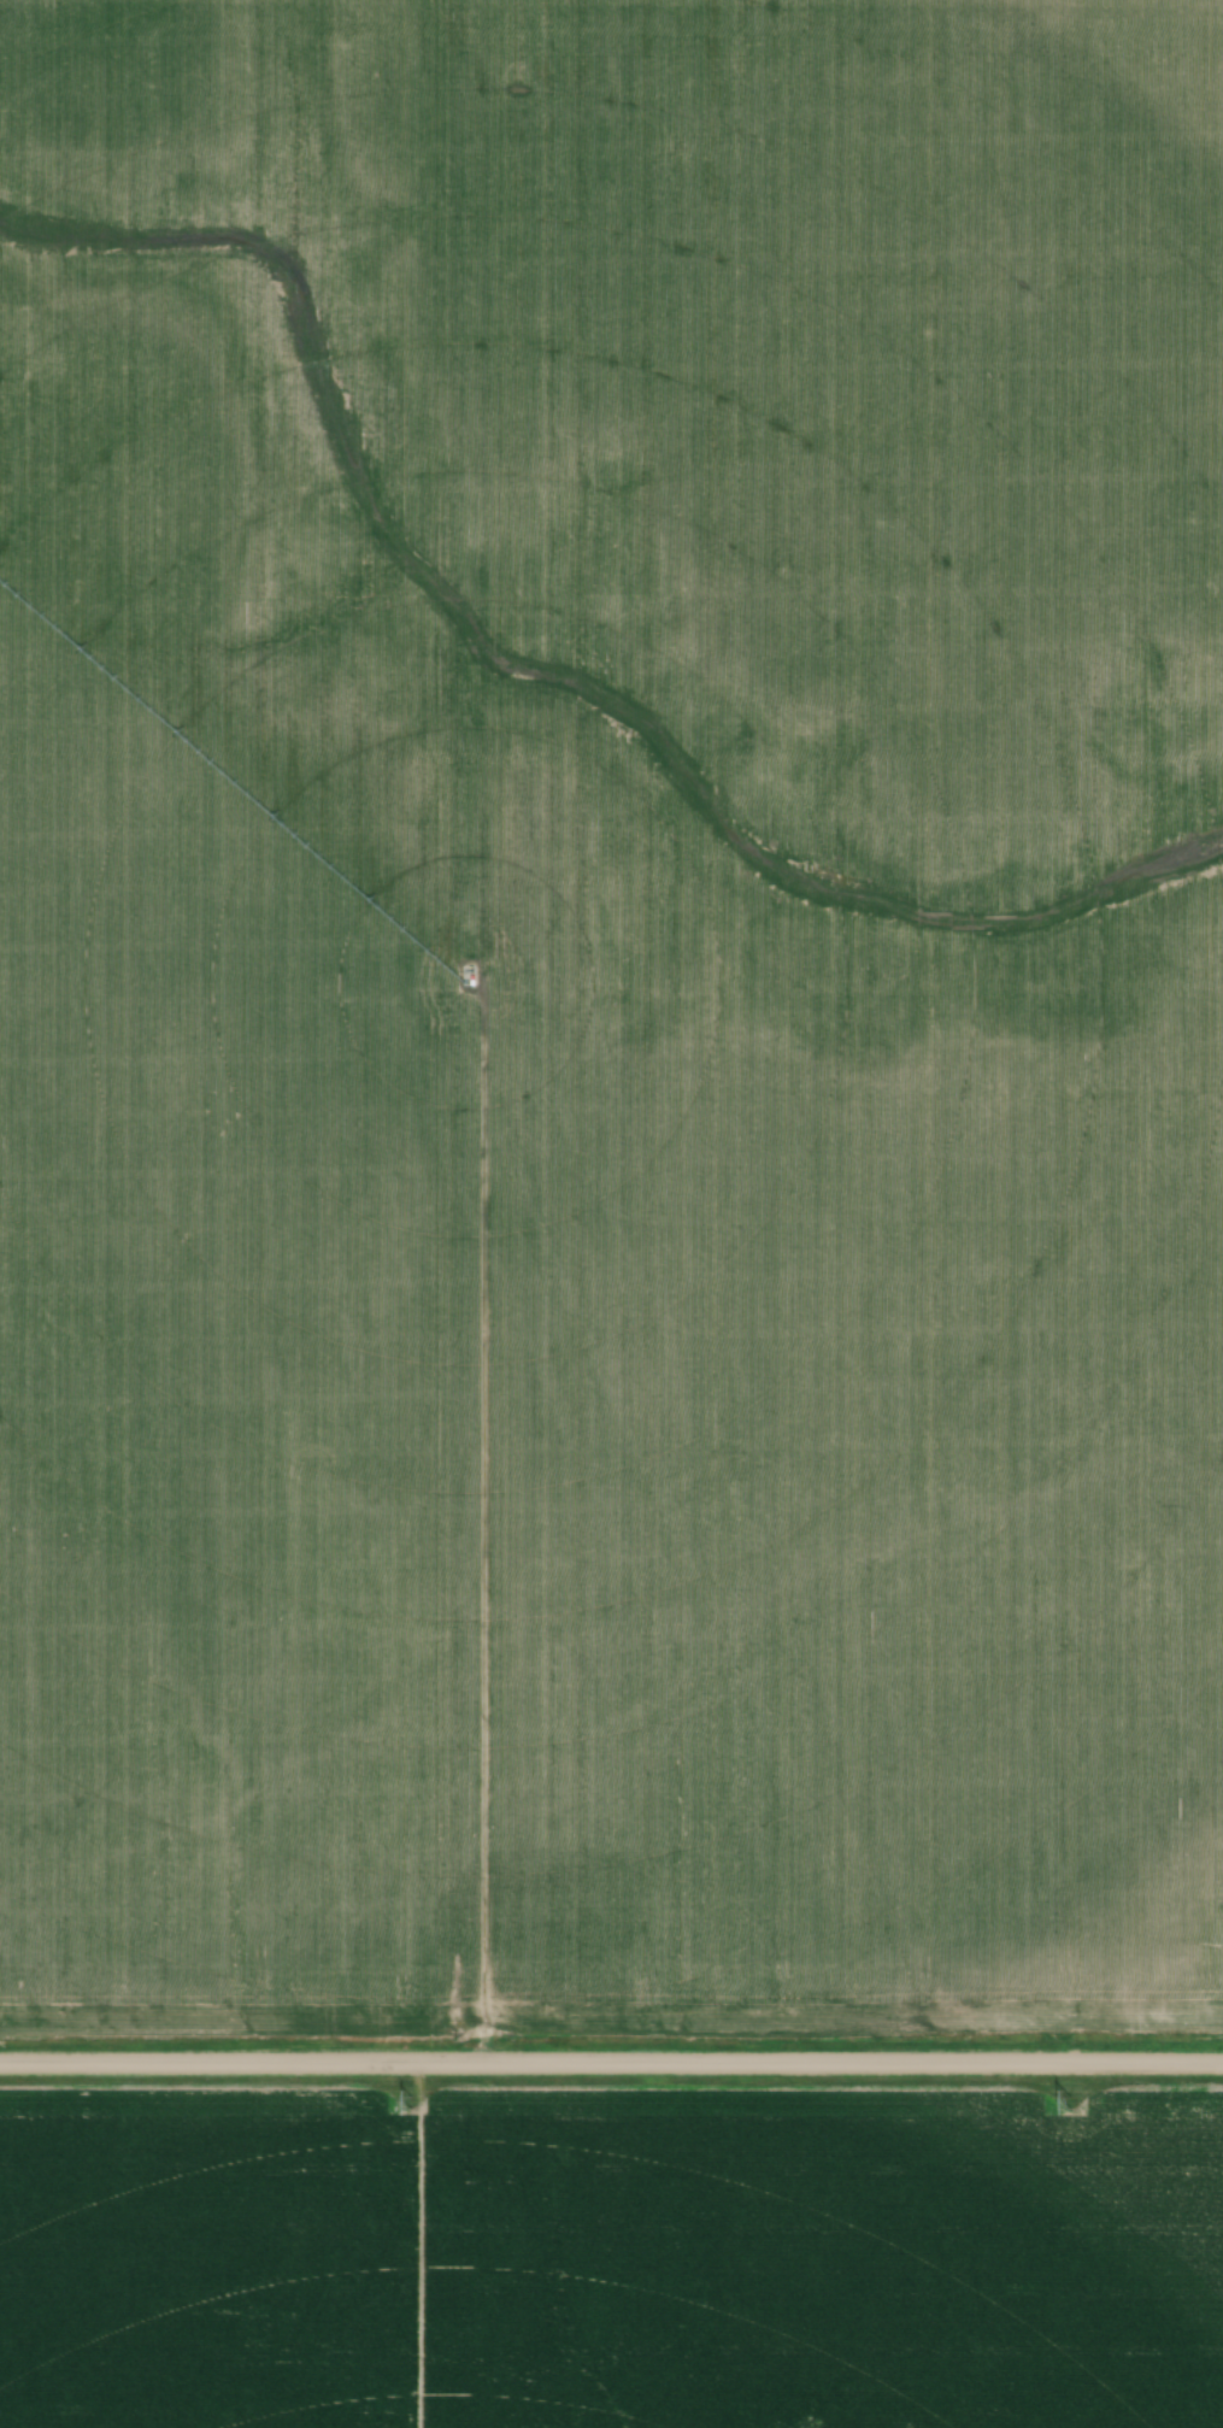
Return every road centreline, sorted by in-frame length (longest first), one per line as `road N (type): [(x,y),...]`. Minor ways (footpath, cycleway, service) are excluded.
road 1 (tertiary): [(1222,2059),(0,2065)]

